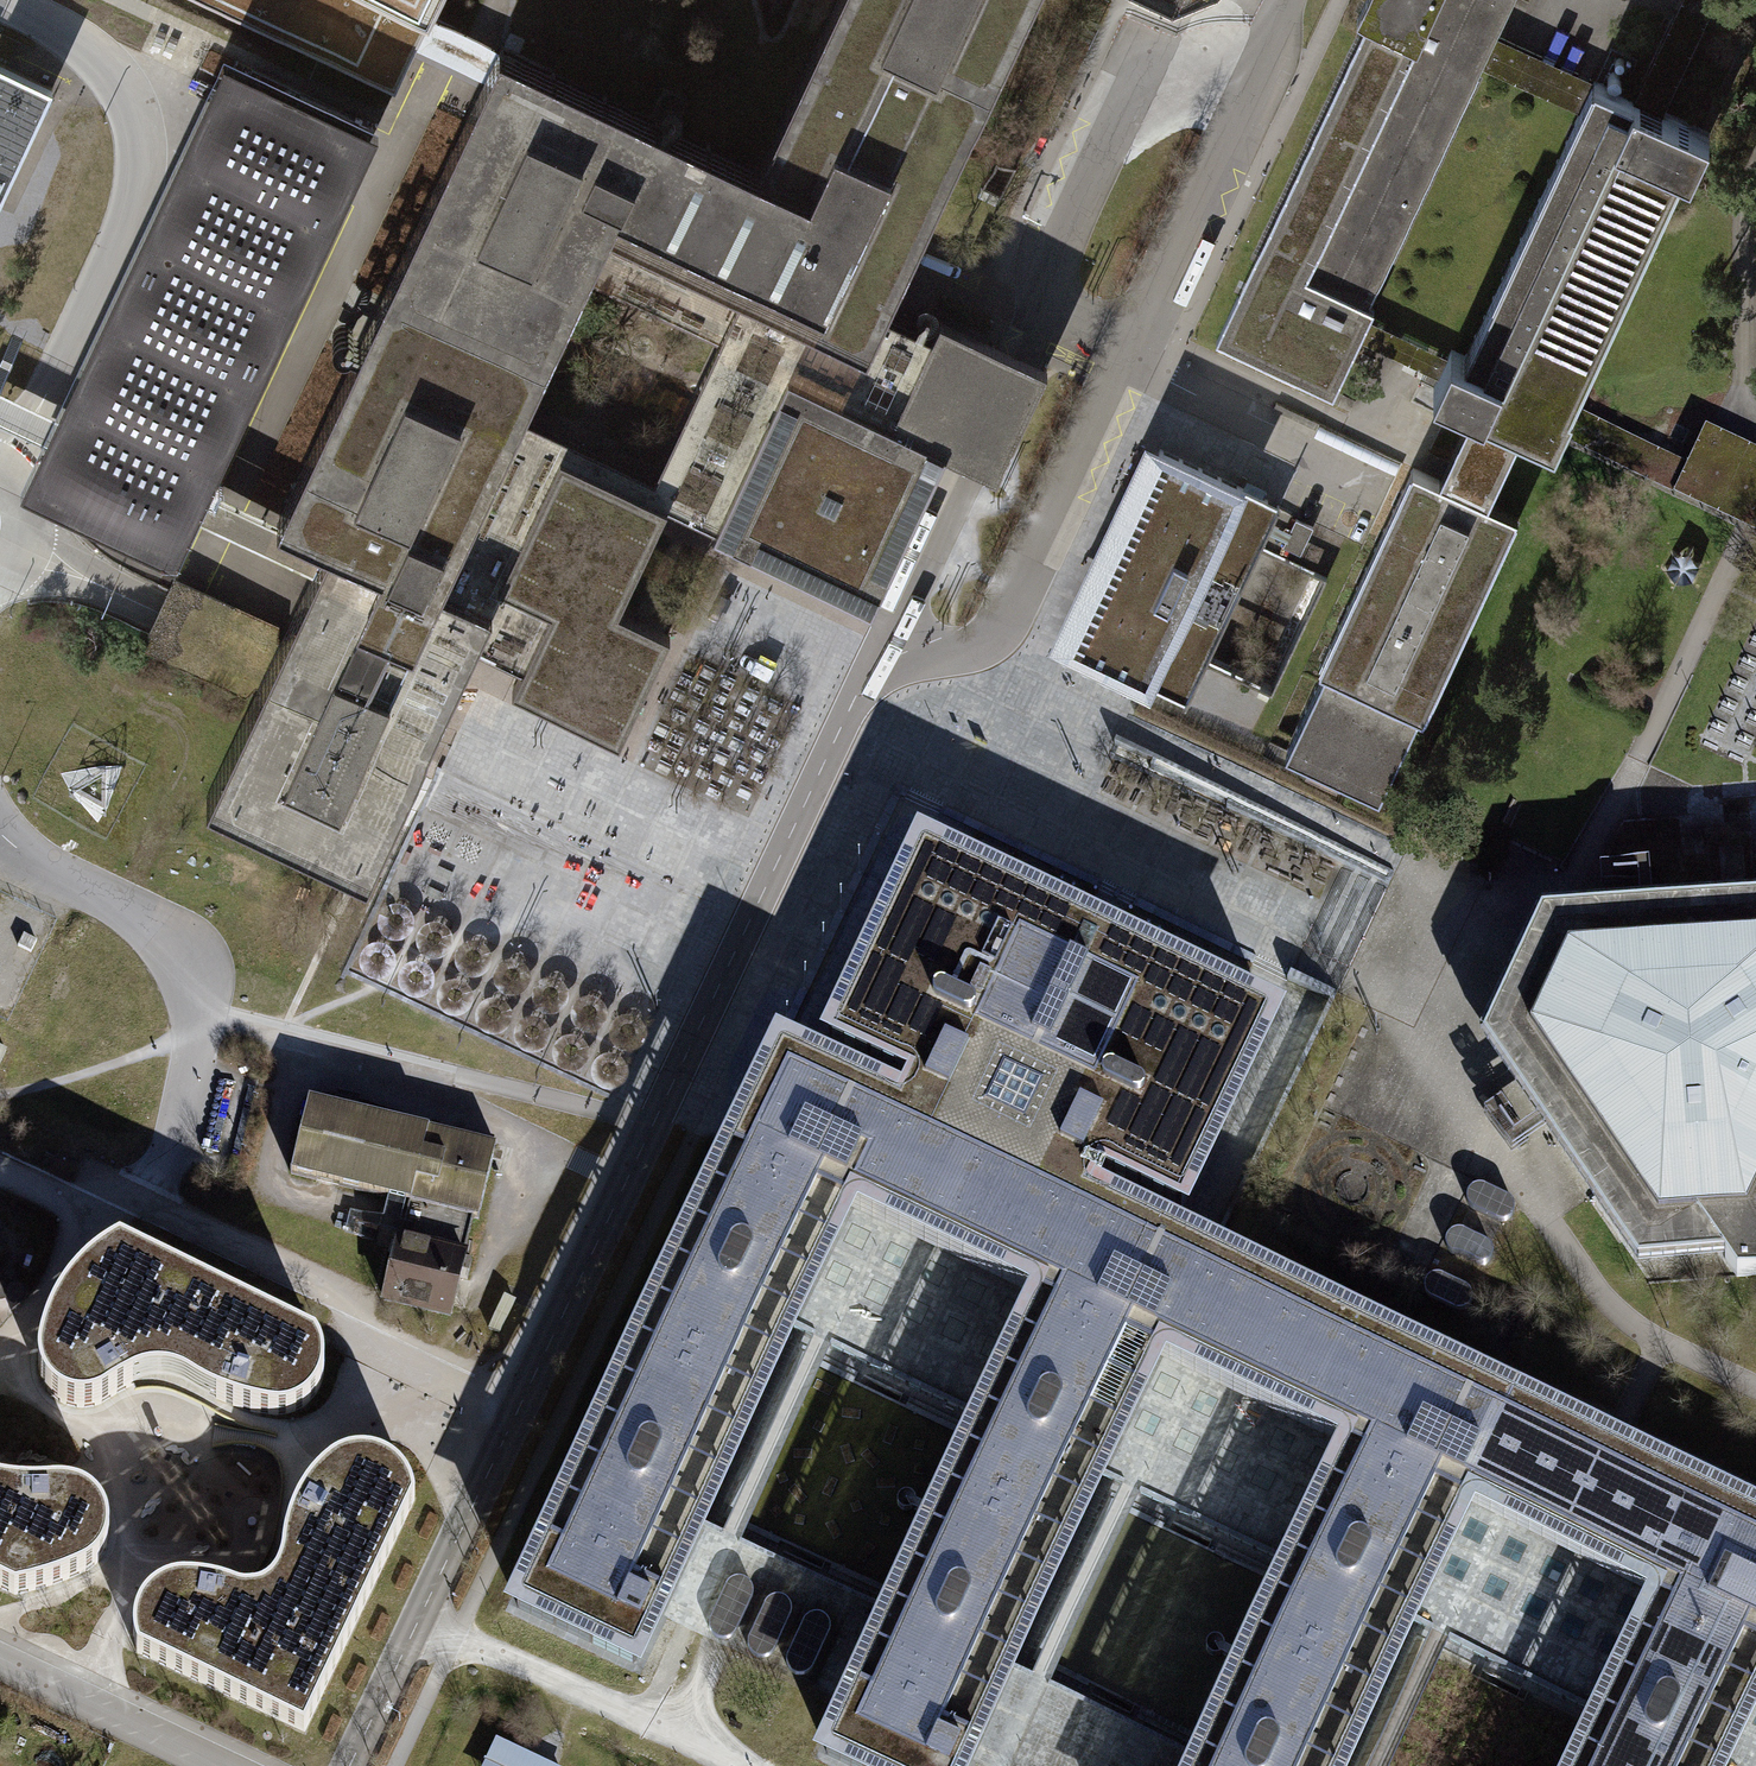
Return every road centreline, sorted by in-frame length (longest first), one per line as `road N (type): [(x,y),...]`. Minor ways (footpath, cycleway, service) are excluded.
road 1 (unclassified): [(870,669),(959,650),(981,640),(1000,616),(1287,4)]
road 2 (unclassified): [(870,669),(518,1408)]
road 3 (unclassified): [(1179,0),(870,669)]
road 4 (residential): [(518,1408),(361,1336),(336,1291),(146,1200),(88,1212),(0,1173)]
road 5 (unclassified): [(0,469),(38,416),(117,256),(143,175),(118,85),(77,43),(0,4)]
road 6 (residential): [(167,1170),(193,1069),(196,991),(185,954),(0,833)]
road 7 (unclassified): [(518,1408),(350,1765)]

